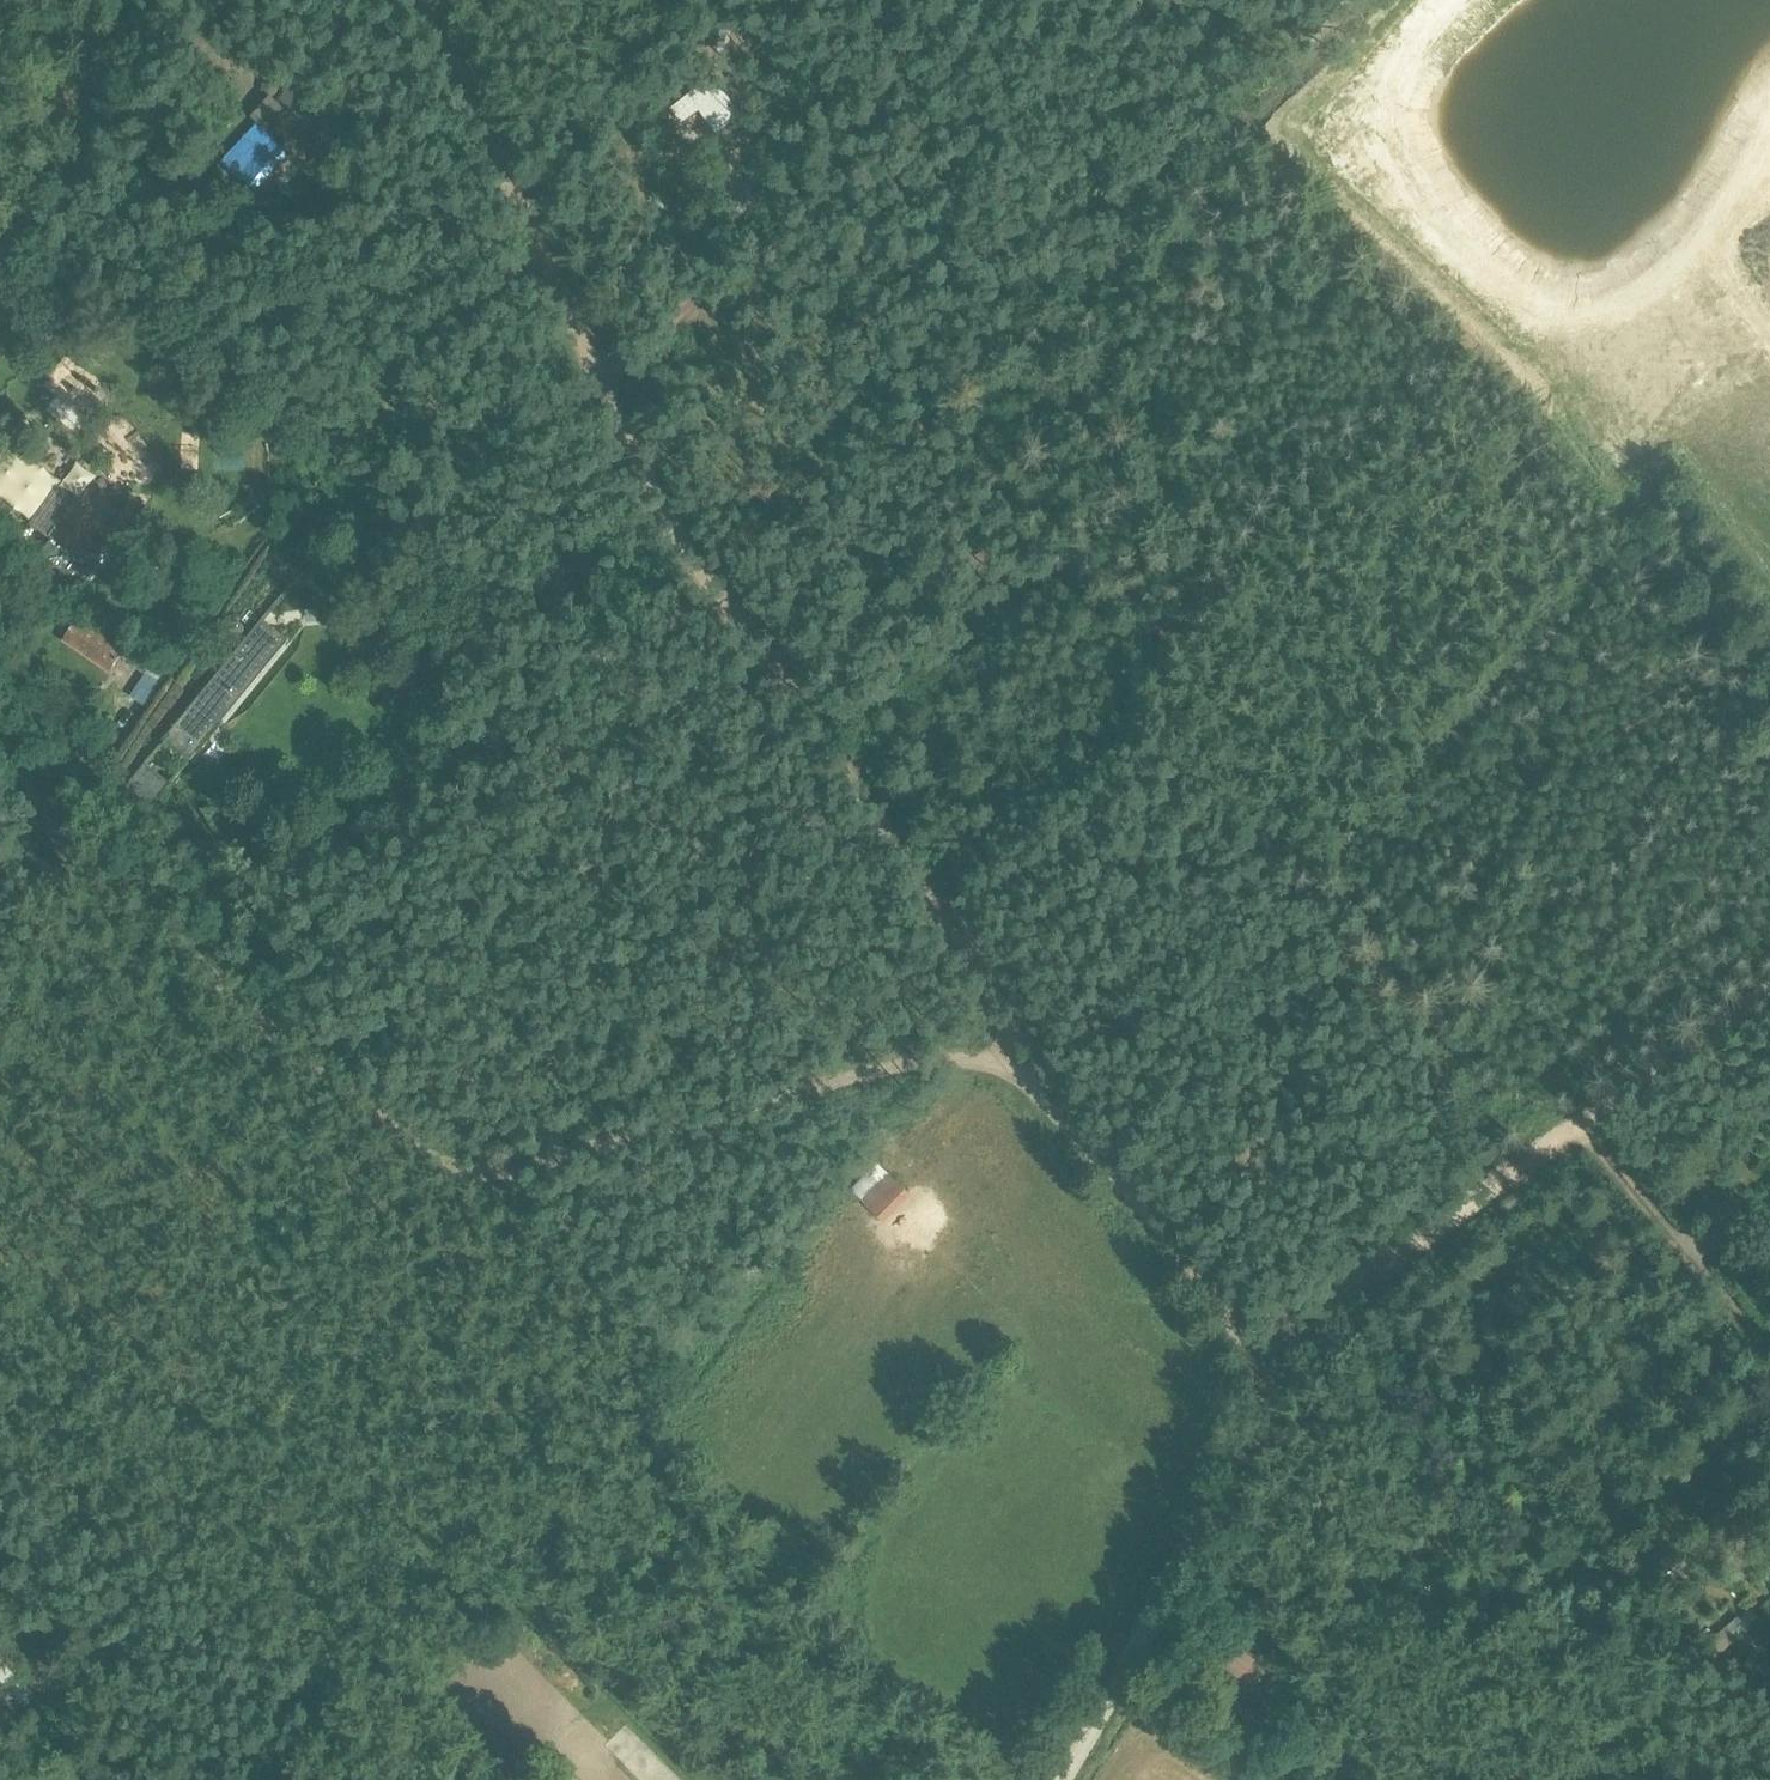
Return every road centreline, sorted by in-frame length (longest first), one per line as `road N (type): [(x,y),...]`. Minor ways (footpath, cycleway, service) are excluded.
road 1 (track): [(401,0),(440,44),(657,505),(966,942),(1017,1045)]
road 2 (track): [(1017,1045),(891,1069),(499,1174),(461,1177),(433,1163),(321,1069)]
road 3 (track): [(1266,1369),(1338,1302),(1769,985)]
road 4 (track): [(1011,0),(603,383)]
road 5 (track): [(1017,1045),(1266,1369)]
road 6 (track): [(475,1536),(713,1779)]
road 7 (track): [(321,1069),(116,888),(72,862)]
road 8 (track): [(1581,1124),(1769,1353)]
road 9 (track): [(1173,1587),(1266,1419),(1266,1369)]
road 10 (unclassified): [(1062,1779),(1173,1587)]
road 11 (track): [(72,862),(0,707)]

